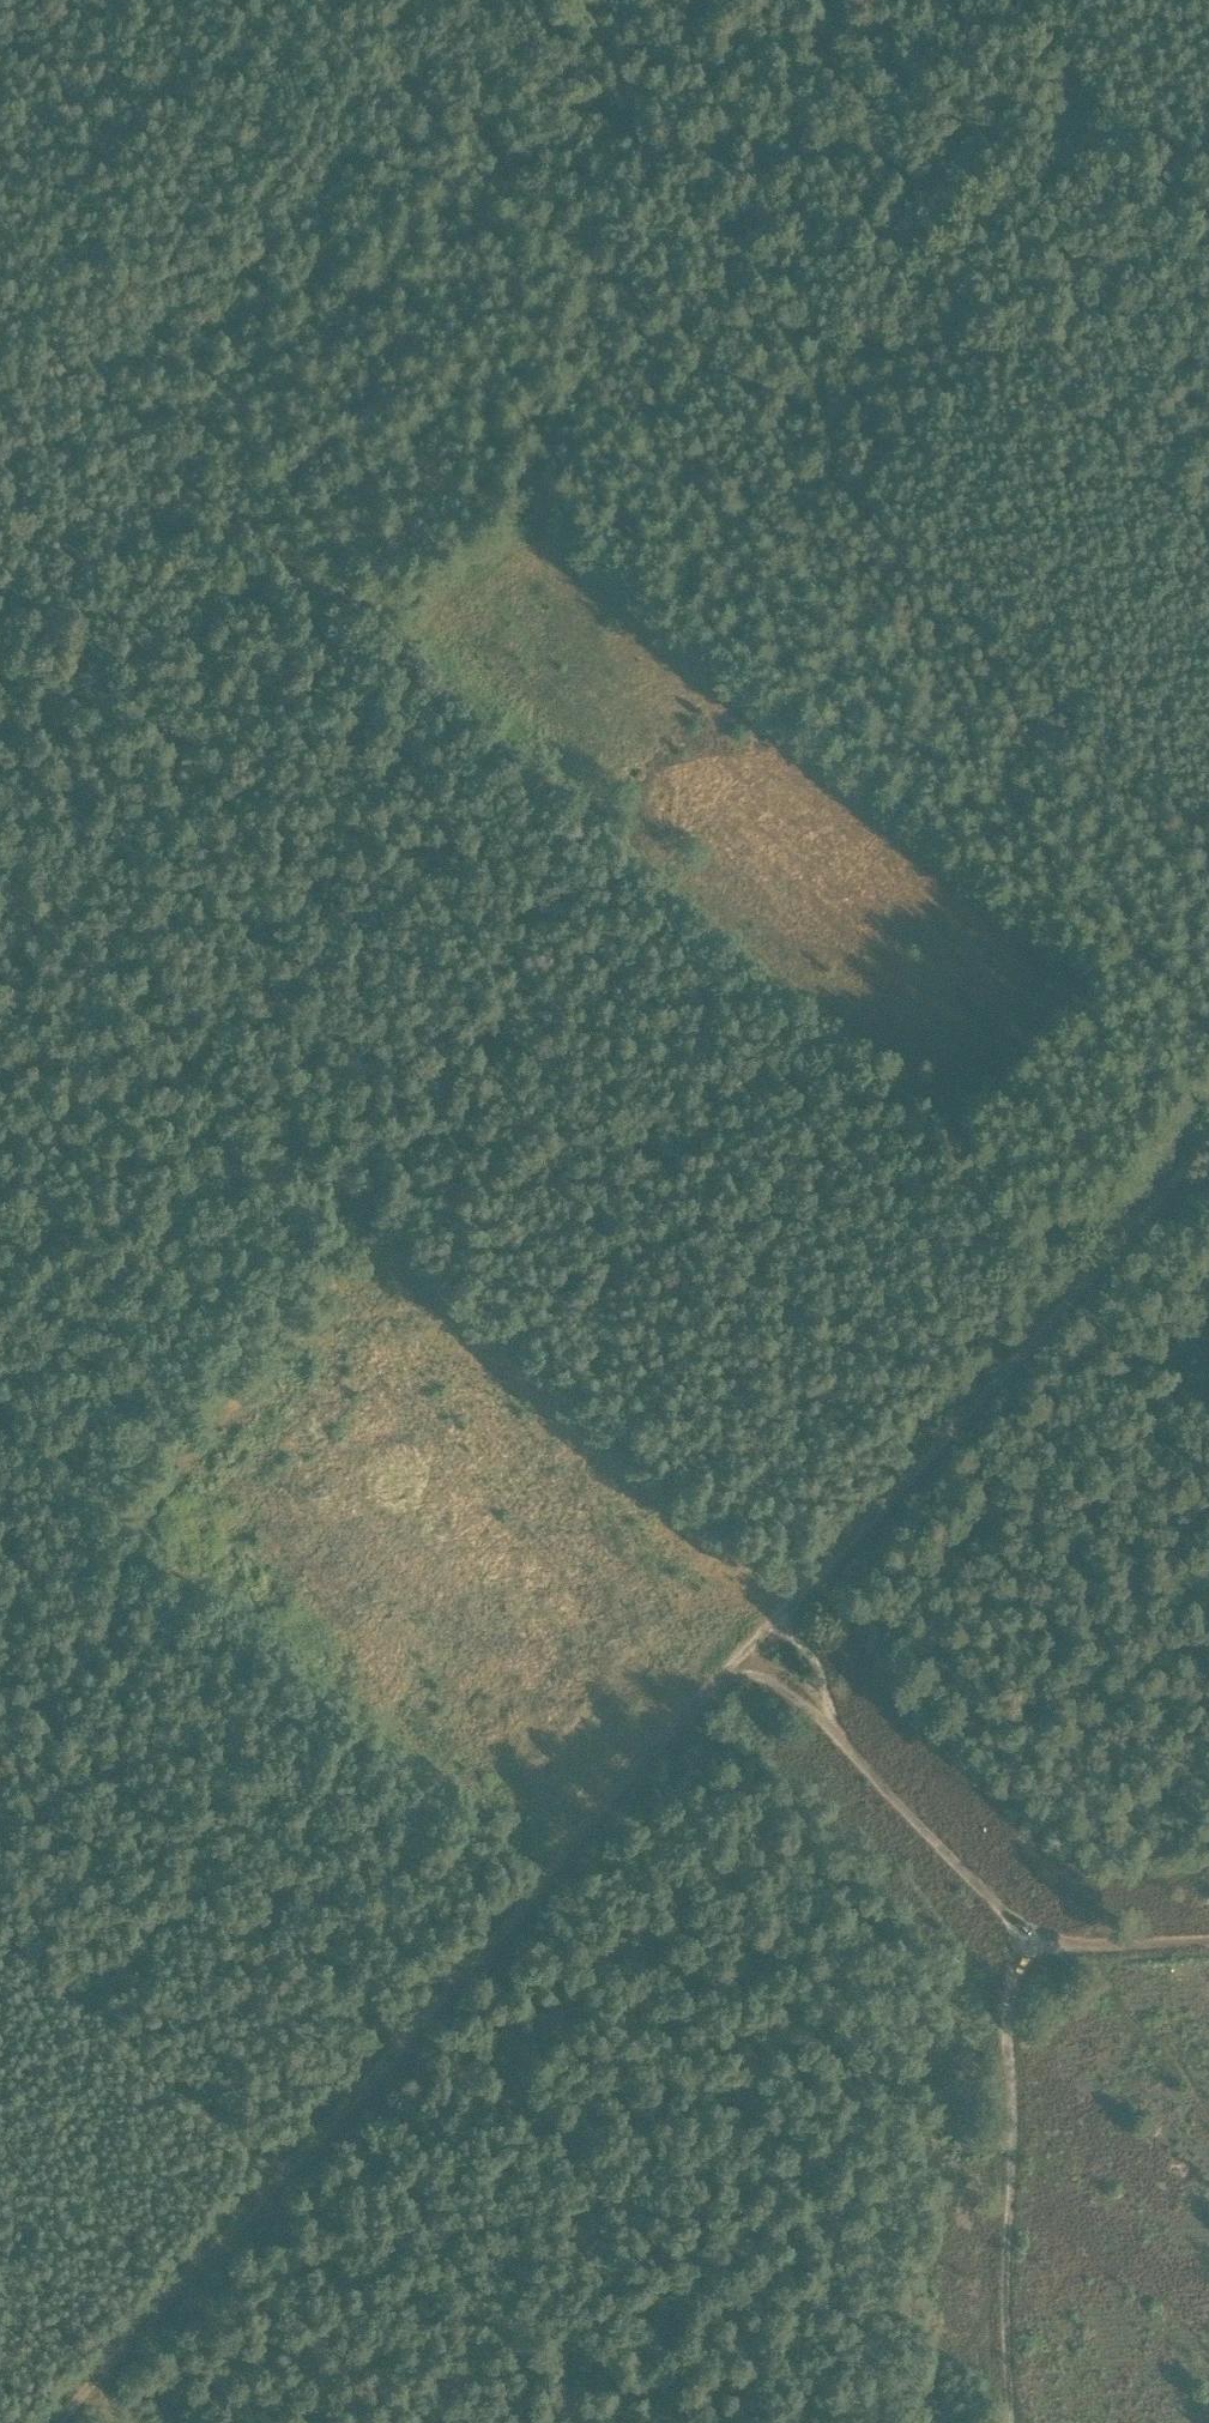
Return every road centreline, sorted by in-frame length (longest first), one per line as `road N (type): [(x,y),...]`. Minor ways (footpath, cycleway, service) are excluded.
road 1 (track): [(290,2163),(749,1653),(1027,1935)]
road 2 (track): [(1208,1136),(749,1653)]
road 3 (track): [(1005,2422),(1027,1935)]
road 4 (track): [(0,1896),(290,2163)]
road 5 (track): [(78,2396),(290,2163)]
road 6 (track): [(1027,1935),(1055,1946),(1208,1942)]

